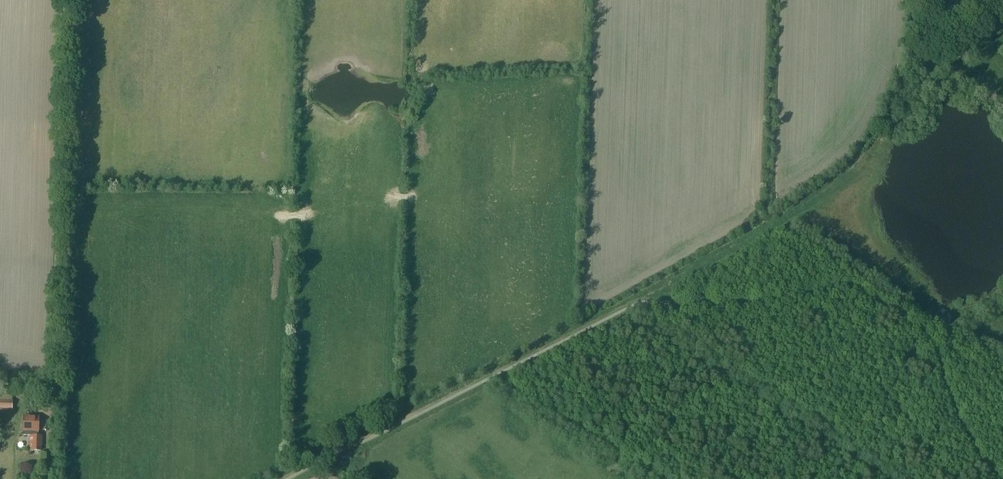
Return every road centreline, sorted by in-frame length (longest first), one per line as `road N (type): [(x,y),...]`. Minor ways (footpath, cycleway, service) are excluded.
road 1 (track): [(57,380),(71,0)]

